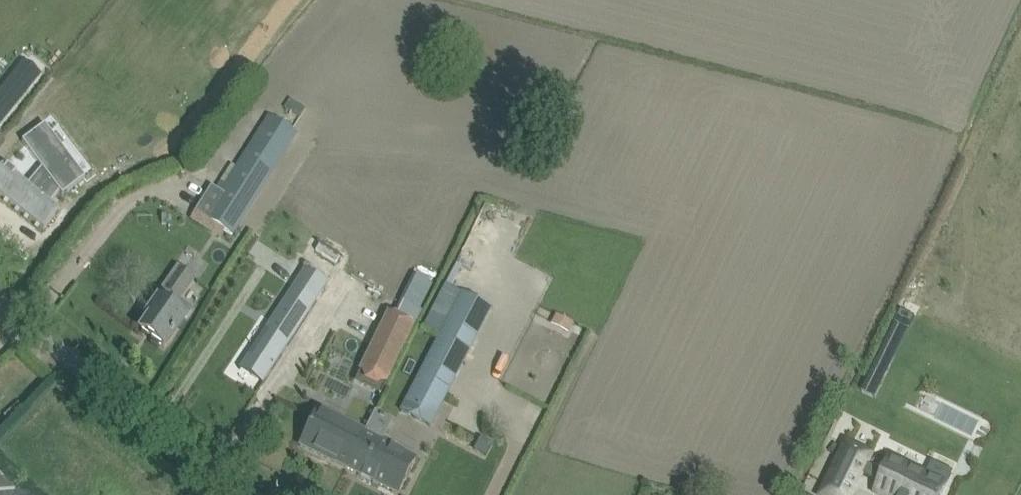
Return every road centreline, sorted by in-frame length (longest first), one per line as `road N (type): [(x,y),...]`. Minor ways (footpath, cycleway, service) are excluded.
road 1 (unclassified): [(245,494),(0,300)]

